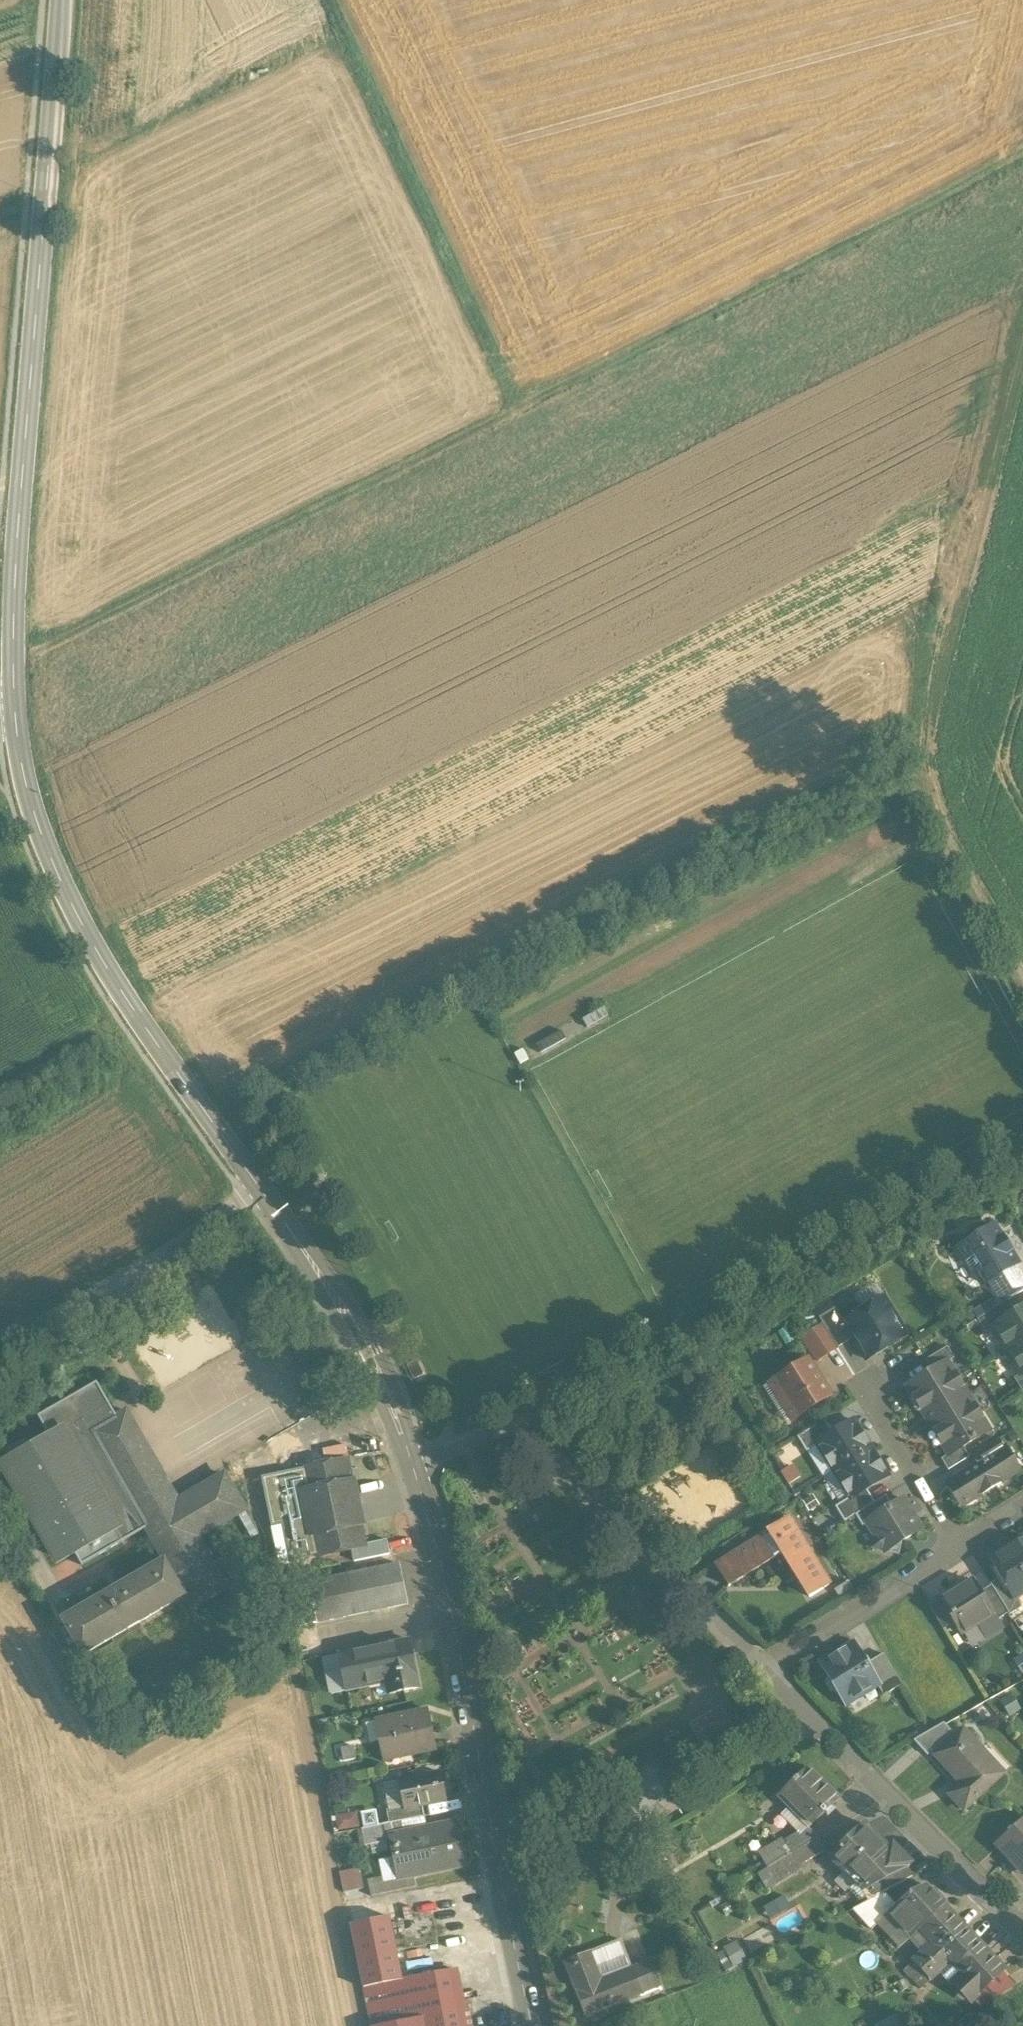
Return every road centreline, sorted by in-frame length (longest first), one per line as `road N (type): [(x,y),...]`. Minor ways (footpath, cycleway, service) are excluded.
road 1 (track): [(11,661),(28,661),(521,413),(1022,153)]
road 2 (tertiary): [(412,1468),(368,1356),(326,1288),(91,950),(26,802),(12,721)]
road 3 (tertiary): [(12,721),(13,576),(57,0)]
road 4 (track): [(1022,980),(939,830),(921,777),(928,723),(1022,349)]
road 5 (tertiary): [(530,2025),(462,1668),(412,1468)]
road 6 (residential): [(765,1673),(505,1421),(412,1468)]
road 7 (track): [(521,413),(324,0)]
road 8 (residential): [(1022,1931),(765,1673)]
road 9 (residential): [(765,1673),(954,1552)]
road 10 (residential): [(954,1552),(857,1383)]

